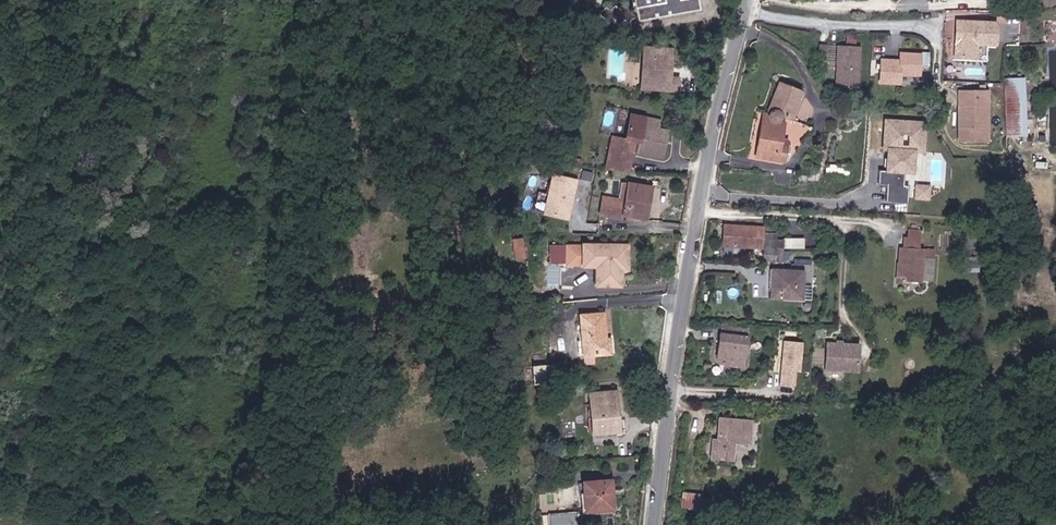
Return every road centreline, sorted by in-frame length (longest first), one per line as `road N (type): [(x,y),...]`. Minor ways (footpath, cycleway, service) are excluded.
road 1 (residential): [(753,0),(713,144),(655,524)]

